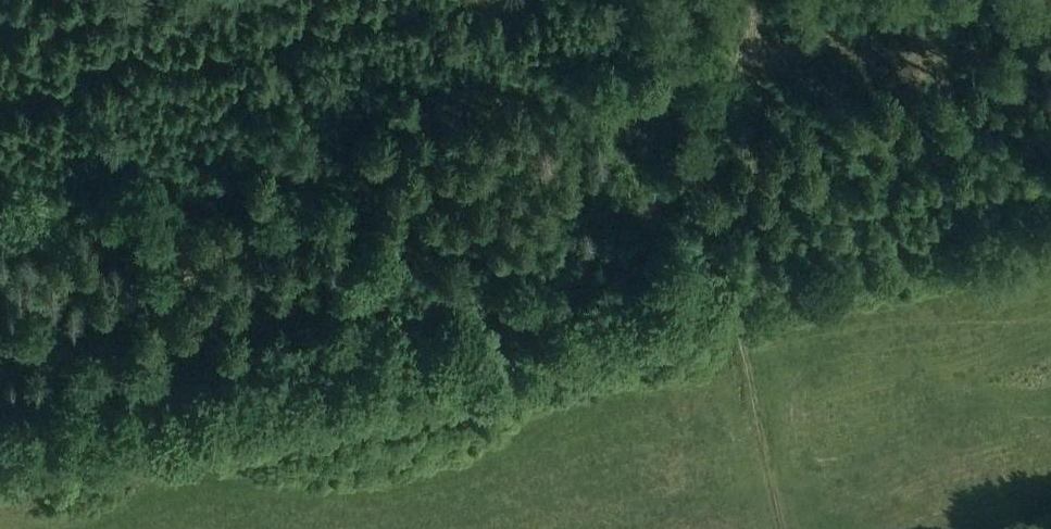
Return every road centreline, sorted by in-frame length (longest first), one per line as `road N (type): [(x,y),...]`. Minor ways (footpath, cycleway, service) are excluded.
road 1 (track): [(762,528),(636,0)]

